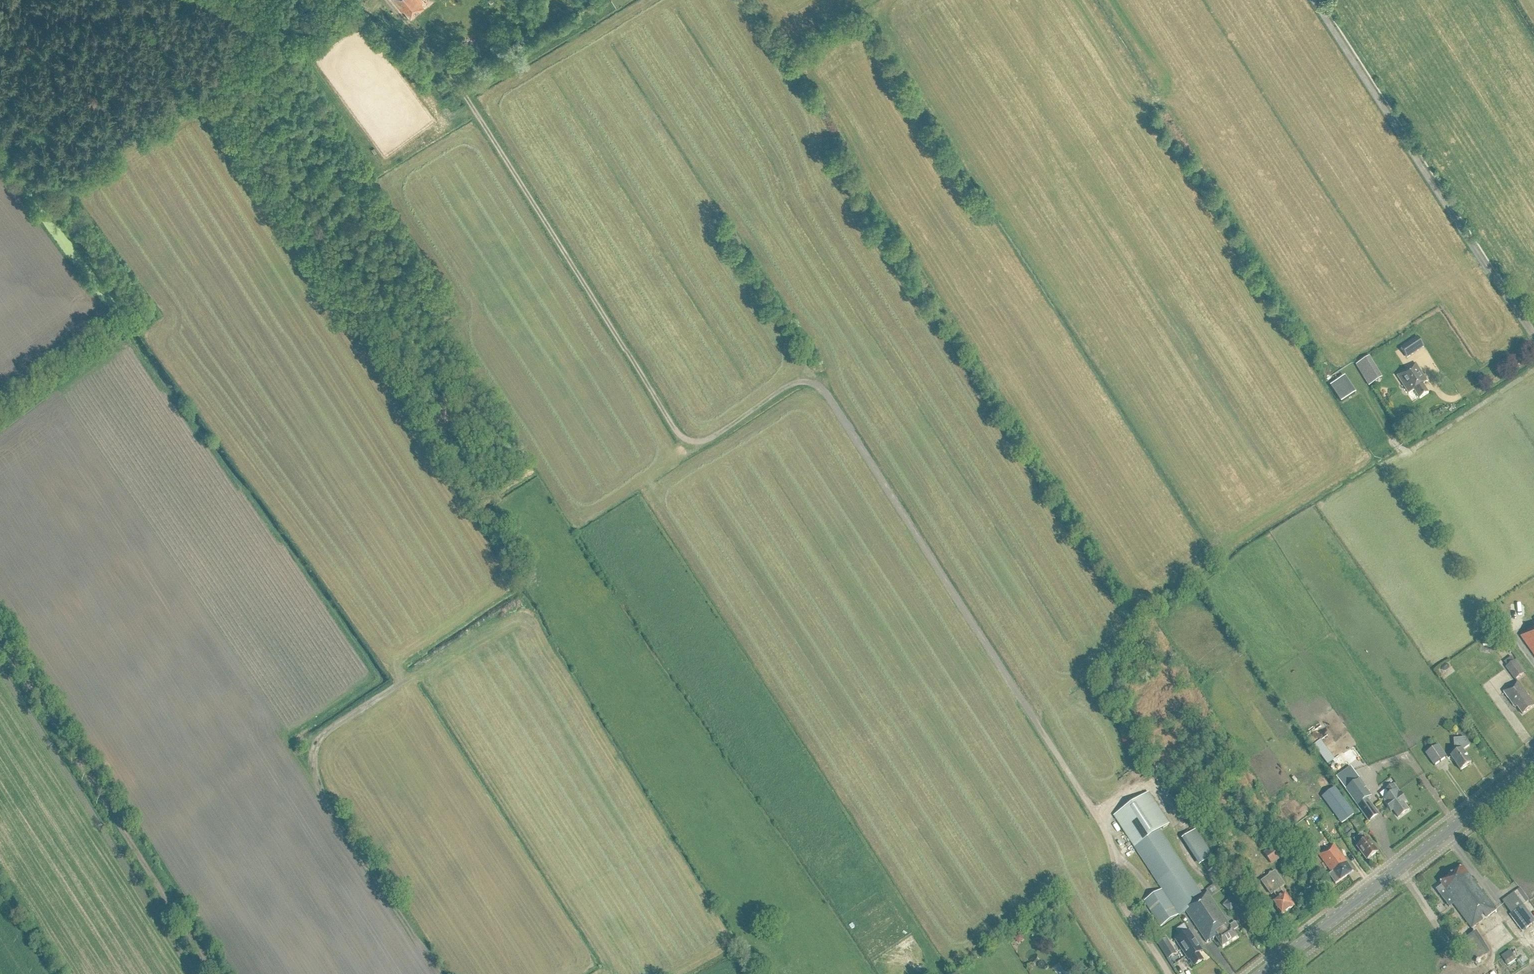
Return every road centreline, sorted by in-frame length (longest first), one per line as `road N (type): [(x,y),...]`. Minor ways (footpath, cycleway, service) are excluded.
road 1 (track): [(1167,973),(1119,900),(1115,862),(1091,809),(823,391),(798,386),(699,445),(679,437),(477,116),(388,0)]
road 2 (track): [(1315,0),(1533,338)]
road 3 (primary): [(1266,973),(1533,760)]
road 4 (track): [(477,116),(436,110),(363,17),(301,47),(207,0)]
road 5 (track): [(1533,367),(1407,453)]

